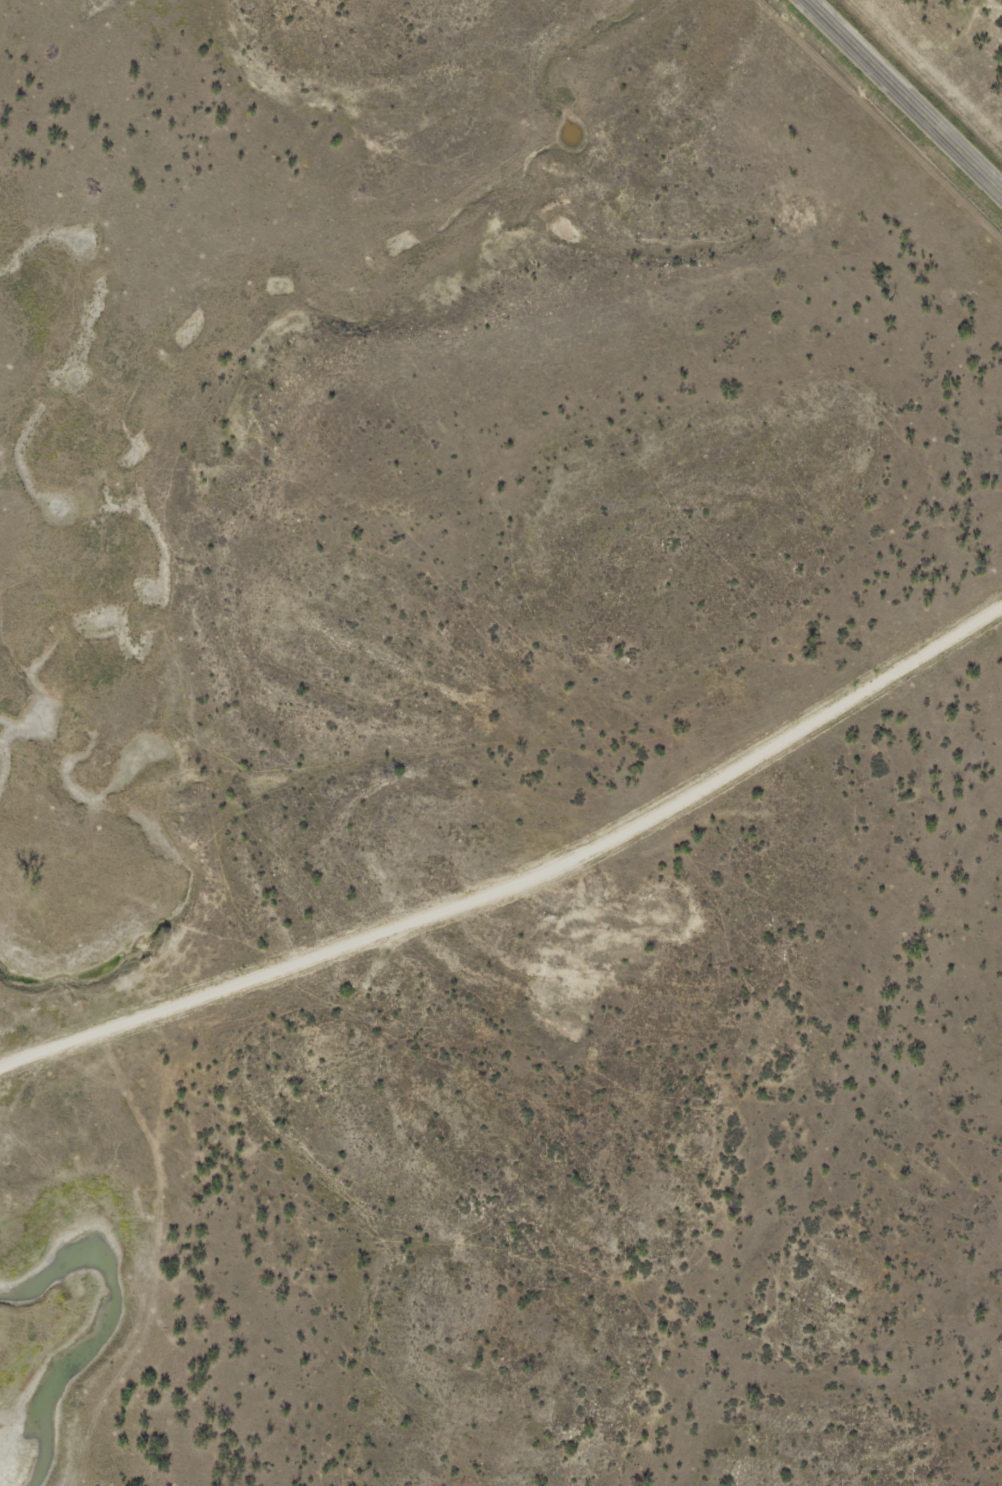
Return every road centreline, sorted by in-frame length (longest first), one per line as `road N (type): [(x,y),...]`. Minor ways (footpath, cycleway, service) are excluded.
road 1 (residential): [(1001,621),(654,821),(164,1027),(0,1069)]
road 2 (primary): [(1001,213),(792,0)]

